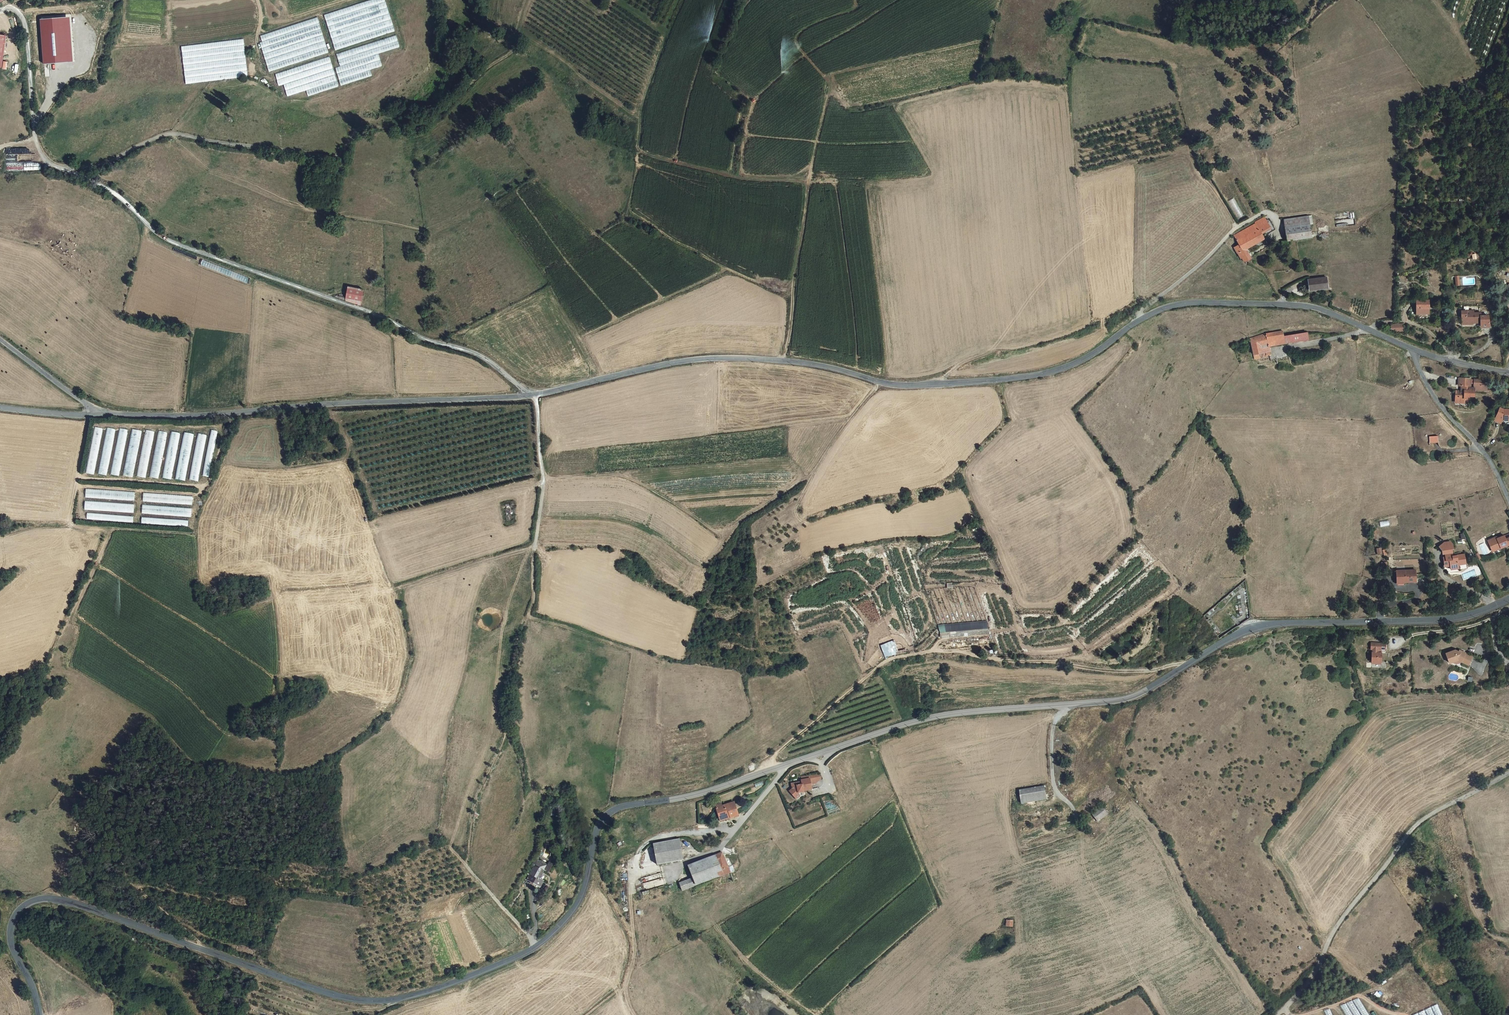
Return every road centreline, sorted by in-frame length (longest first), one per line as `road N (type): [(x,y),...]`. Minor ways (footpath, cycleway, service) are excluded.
road 1 (tertiary): [(41,1014),(12,940),(29,906),(67,902),(335,996),(410,999),(546,943),(582,901),(601,827),(622,808),(722,789),(937,718),(1128,700),(1258,630),(1444,621),(1508,602)]
road 2 (tertiary): [(529,396),(714,360),(793,362),(908,386),(1028,378),(1082,362),(1167,308),(1206,303),(1317,309),(1415,351)]
road 3 (unclassified): [(77,169),(161,239),(467,351),(529,396)]
road 4 (track): [(1192,664),(1128,672),(937,651),(888,660),(787,746),(769,773)]
road 5 (track): [(539,948),(467,866),(476,806),(507,740),(505,702),(533,602),(534,550)]
road 6 (tertiary): [(103,416),(529,396)]
road 7 (track): [(782,361),(807,182),(831,89),(797,38),(850,12),(856,0)]
road 8 (unclassified): [(1275,1014),(1291,1005),(1420,819),(1508,769)]
road 9 (track): [(620,550),(535,547),(398,587),(407,653),(397,699)]
road 10 (unclassified): [(77,169),(165,135),(336,158),(357,131)]
road 11 (unclassified): [(0,11),(21,15),(25,27),(35,142),(45,162),(77,169)]
road 12 (track): [(357,131),(420,125),(517,46)]
road 13 (unclassified): [(1415,351),(1434,396),(1486,455),(1508,496)]
road 14 (unclassified): [(529,396),(543,478),(534,550)]
road 15 (unclassified): [(103,416),(0,340)]

